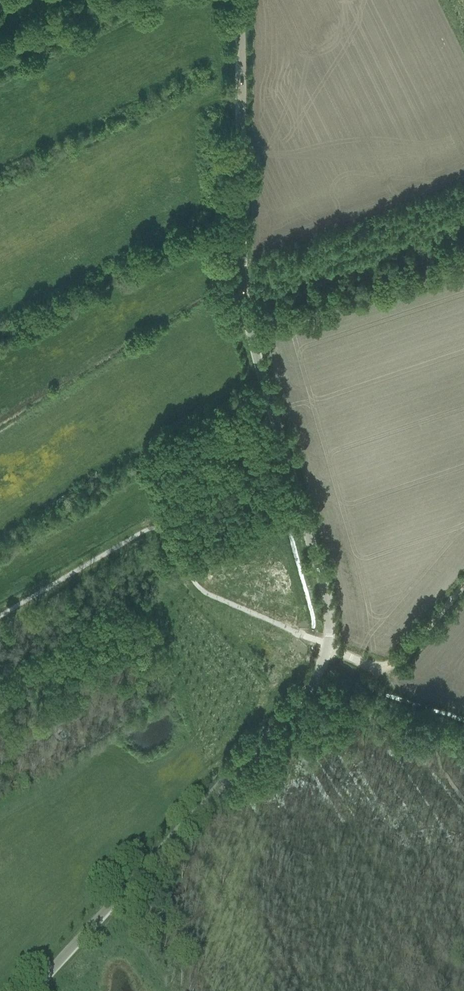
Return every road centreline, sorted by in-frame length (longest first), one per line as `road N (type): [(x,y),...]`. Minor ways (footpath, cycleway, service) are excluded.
road 1 (tertiary): [(34,990),(317,677),(328,648),(327,599),(241,276),(234,0)]
road 2 (track): [(463,247),(248,315)]

